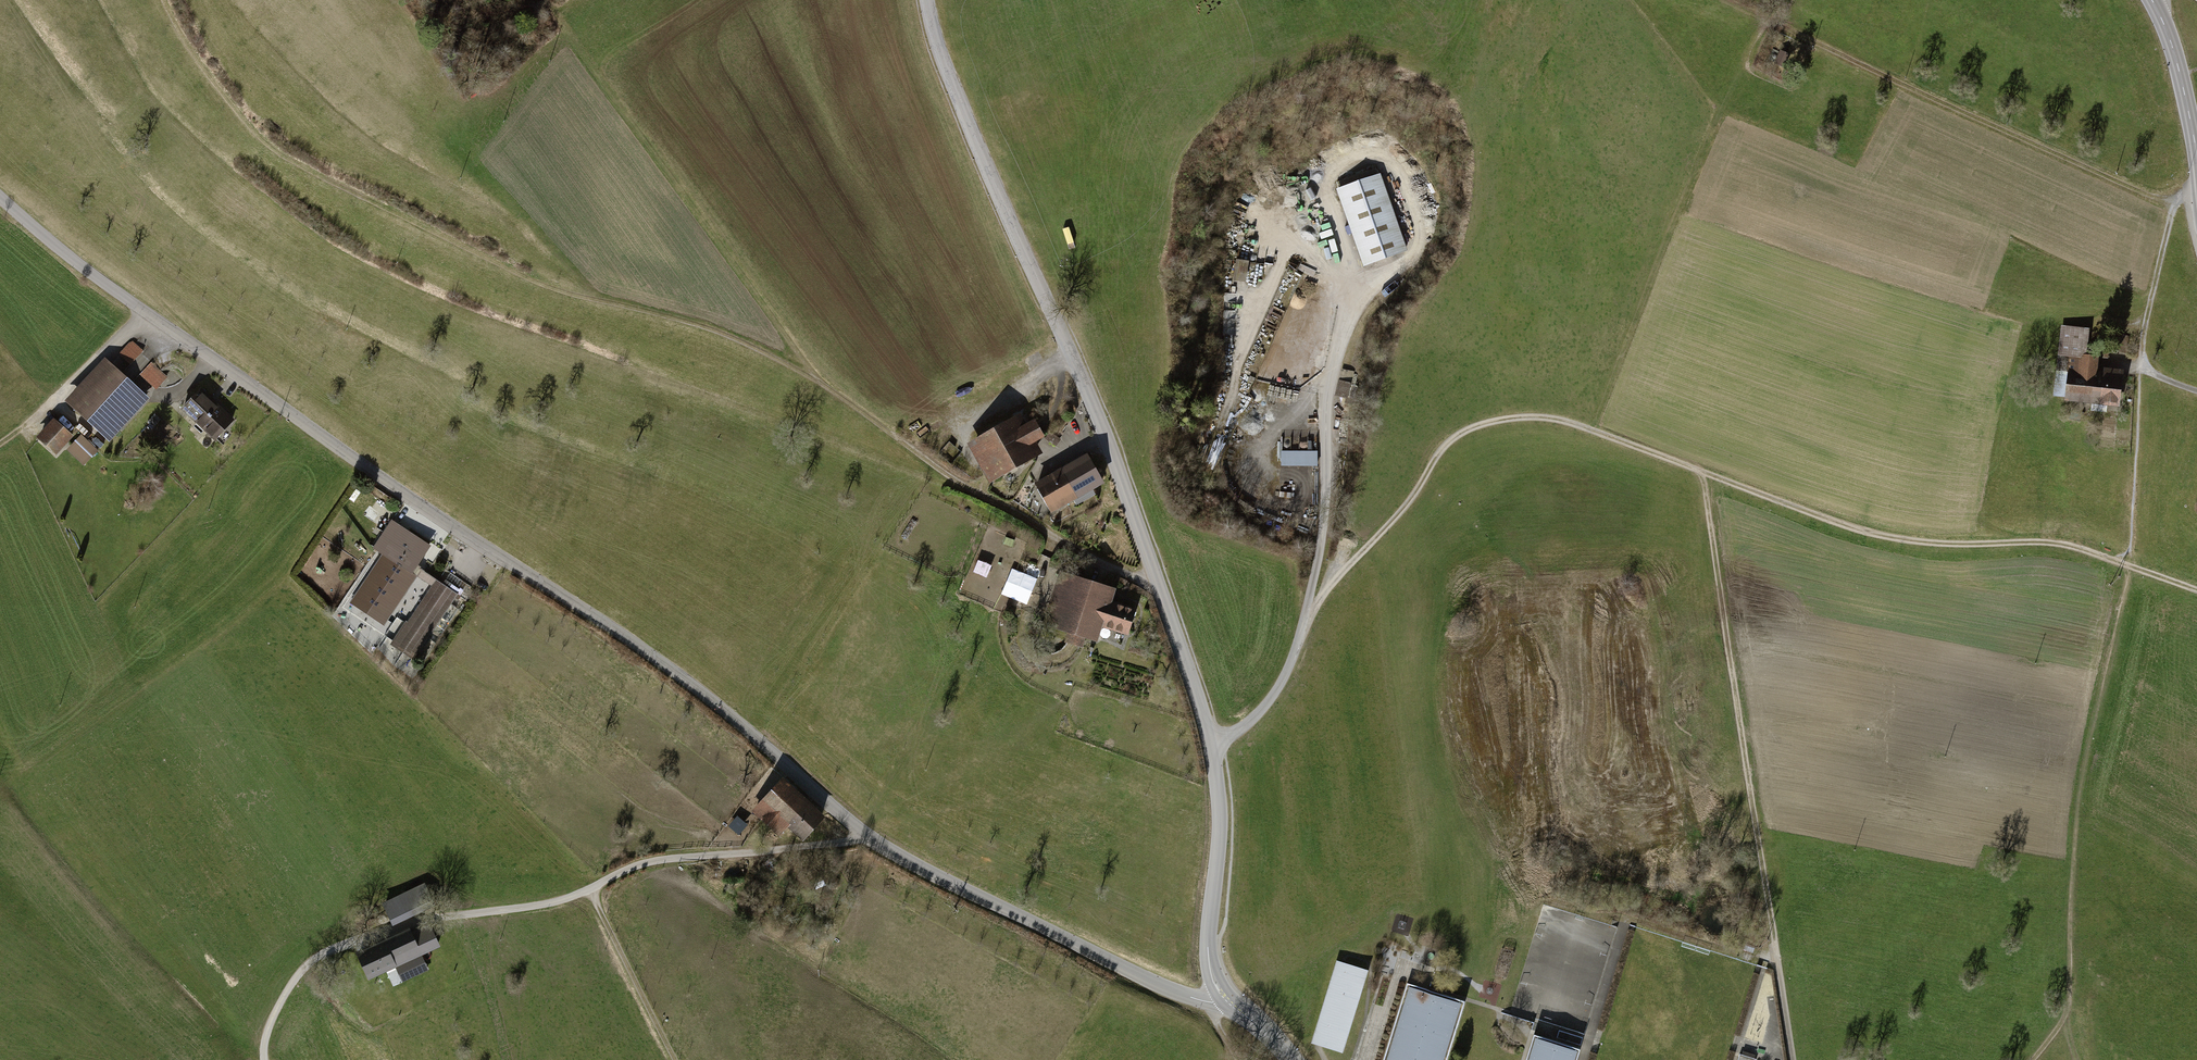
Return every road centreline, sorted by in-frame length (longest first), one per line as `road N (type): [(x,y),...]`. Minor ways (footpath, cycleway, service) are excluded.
road 1 (track): [(1216,752),(1265,710),(1295,658),(1310,609),(1415,494),(1454,437),(1506,418),(1562,419),(1861,530),(1925,542),(2066,545),(2196,593)]
road 2 (tertiary): [(0,195),(281,407),(739,721),(866,834)]
road 3 (unclassified): [(927,0),(932,33),(992,180),(1105,432),(1216,752),(1222,858),(1210,965),(1225,1000)]
road 4 (track): [(164,0),(179,34),(270,148),(533,281),(723,333),(827,386),(938,470),(1007,507)]
road 5 (residential): [(264,1059),(268,1025),(294,981),(321,956),(388,931),(547,904),(659,860),(866,834)]
road 6 (track): [(2031,1059),(2070,1002),(2076,808),(2127,568)]
road 7 (track): [(827,386),(543,0)]
road 8 (track): [(1775,940),(1702,473)]
road 9 (track): [(1310,609),(1327,492),(1332,342),(1353,275),(1324,193)]
road 10 (tertiary): [(866,834),(1130,971),(1193,998),(1225,1000)]
road 11 (track): [(1222,408),(1285,257),(1299,250),(1312,252),(1329,270),(1332,342)]
road 12 (track): [(2196,190),(2175,204),(2140,367)]
road 13 (track): [(591,892),(674,1059)]
road 14 (tertiary): [(2196,156),(2185,89),(2151,0)]

